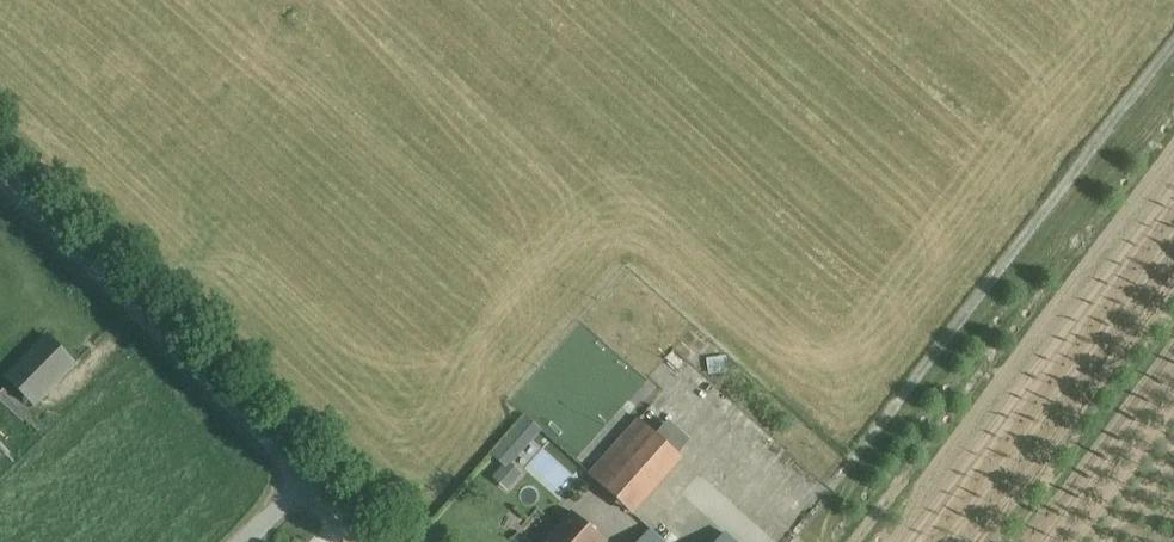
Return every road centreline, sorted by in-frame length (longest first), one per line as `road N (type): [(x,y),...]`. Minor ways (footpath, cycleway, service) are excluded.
road 1 (tertiary): [(308,475),(0,177)]

